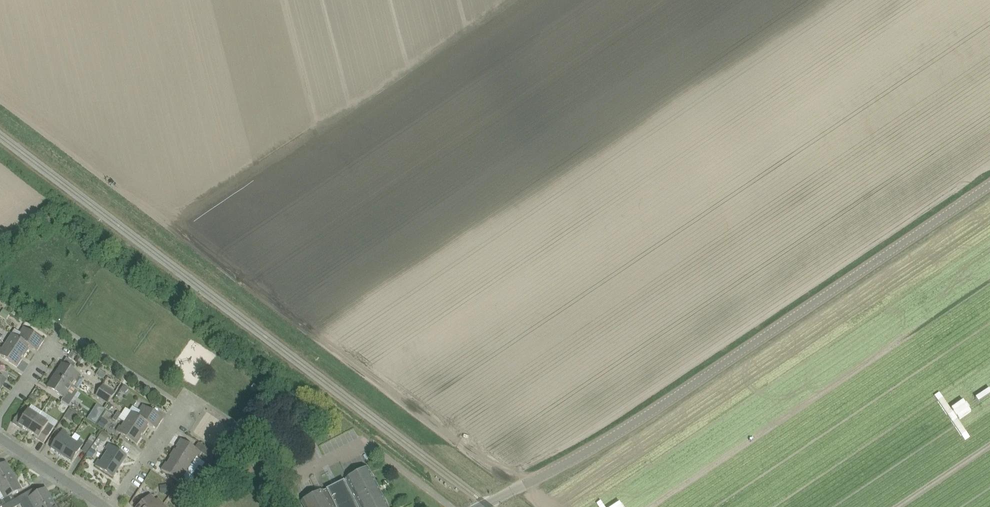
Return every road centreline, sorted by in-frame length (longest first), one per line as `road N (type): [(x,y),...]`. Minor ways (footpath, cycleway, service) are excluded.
road 1 (tertiary): [(479,506),(625,432),(989,187)]
road 2 (residential): [(0,438),(105,506)]

